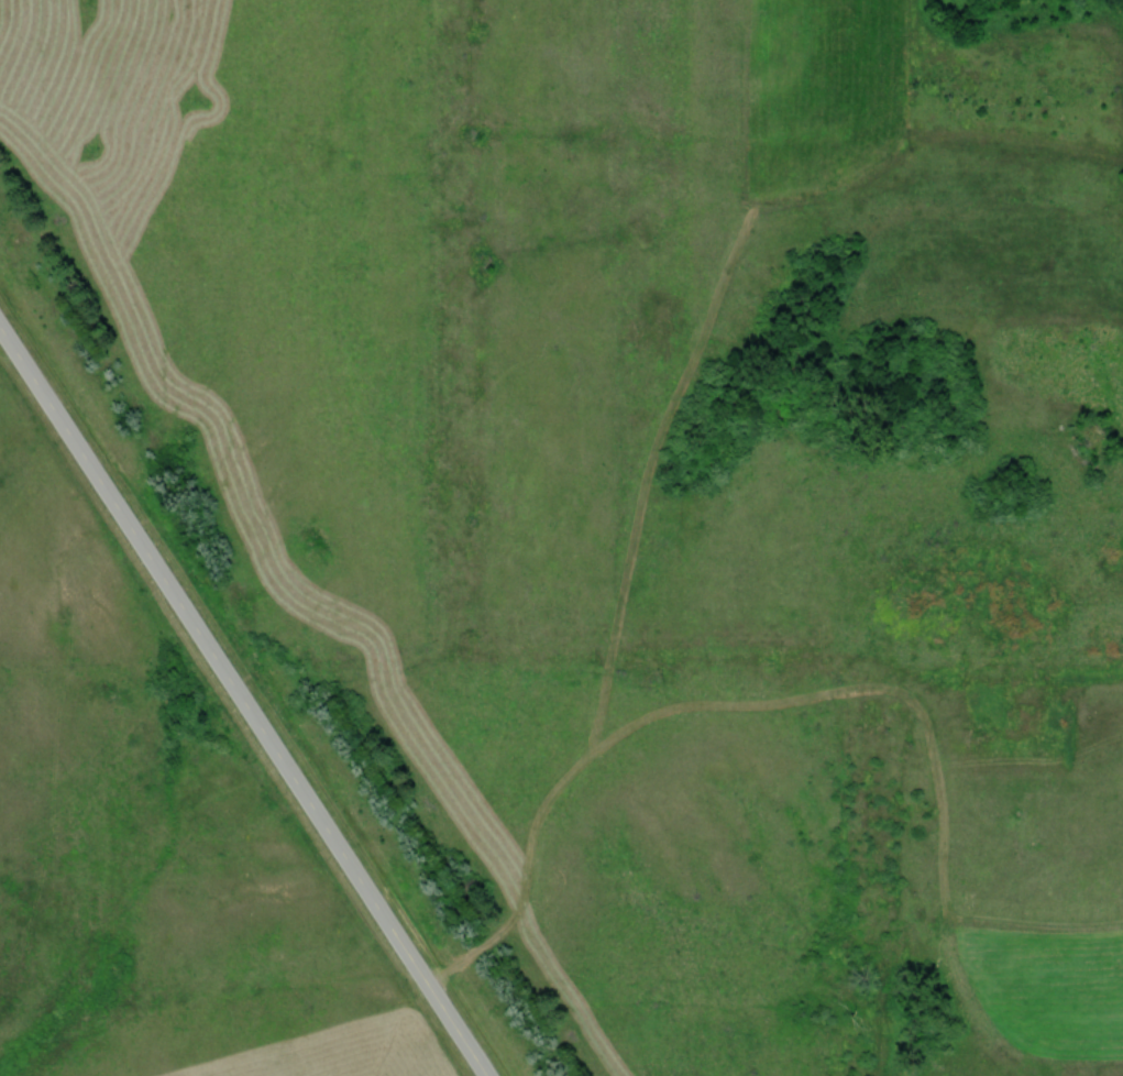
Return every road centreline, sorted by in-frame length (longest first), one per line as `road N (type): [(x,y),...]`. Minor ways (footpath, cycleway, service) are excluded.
road 1 (tertiary): [(490,1075),(0,325)]

